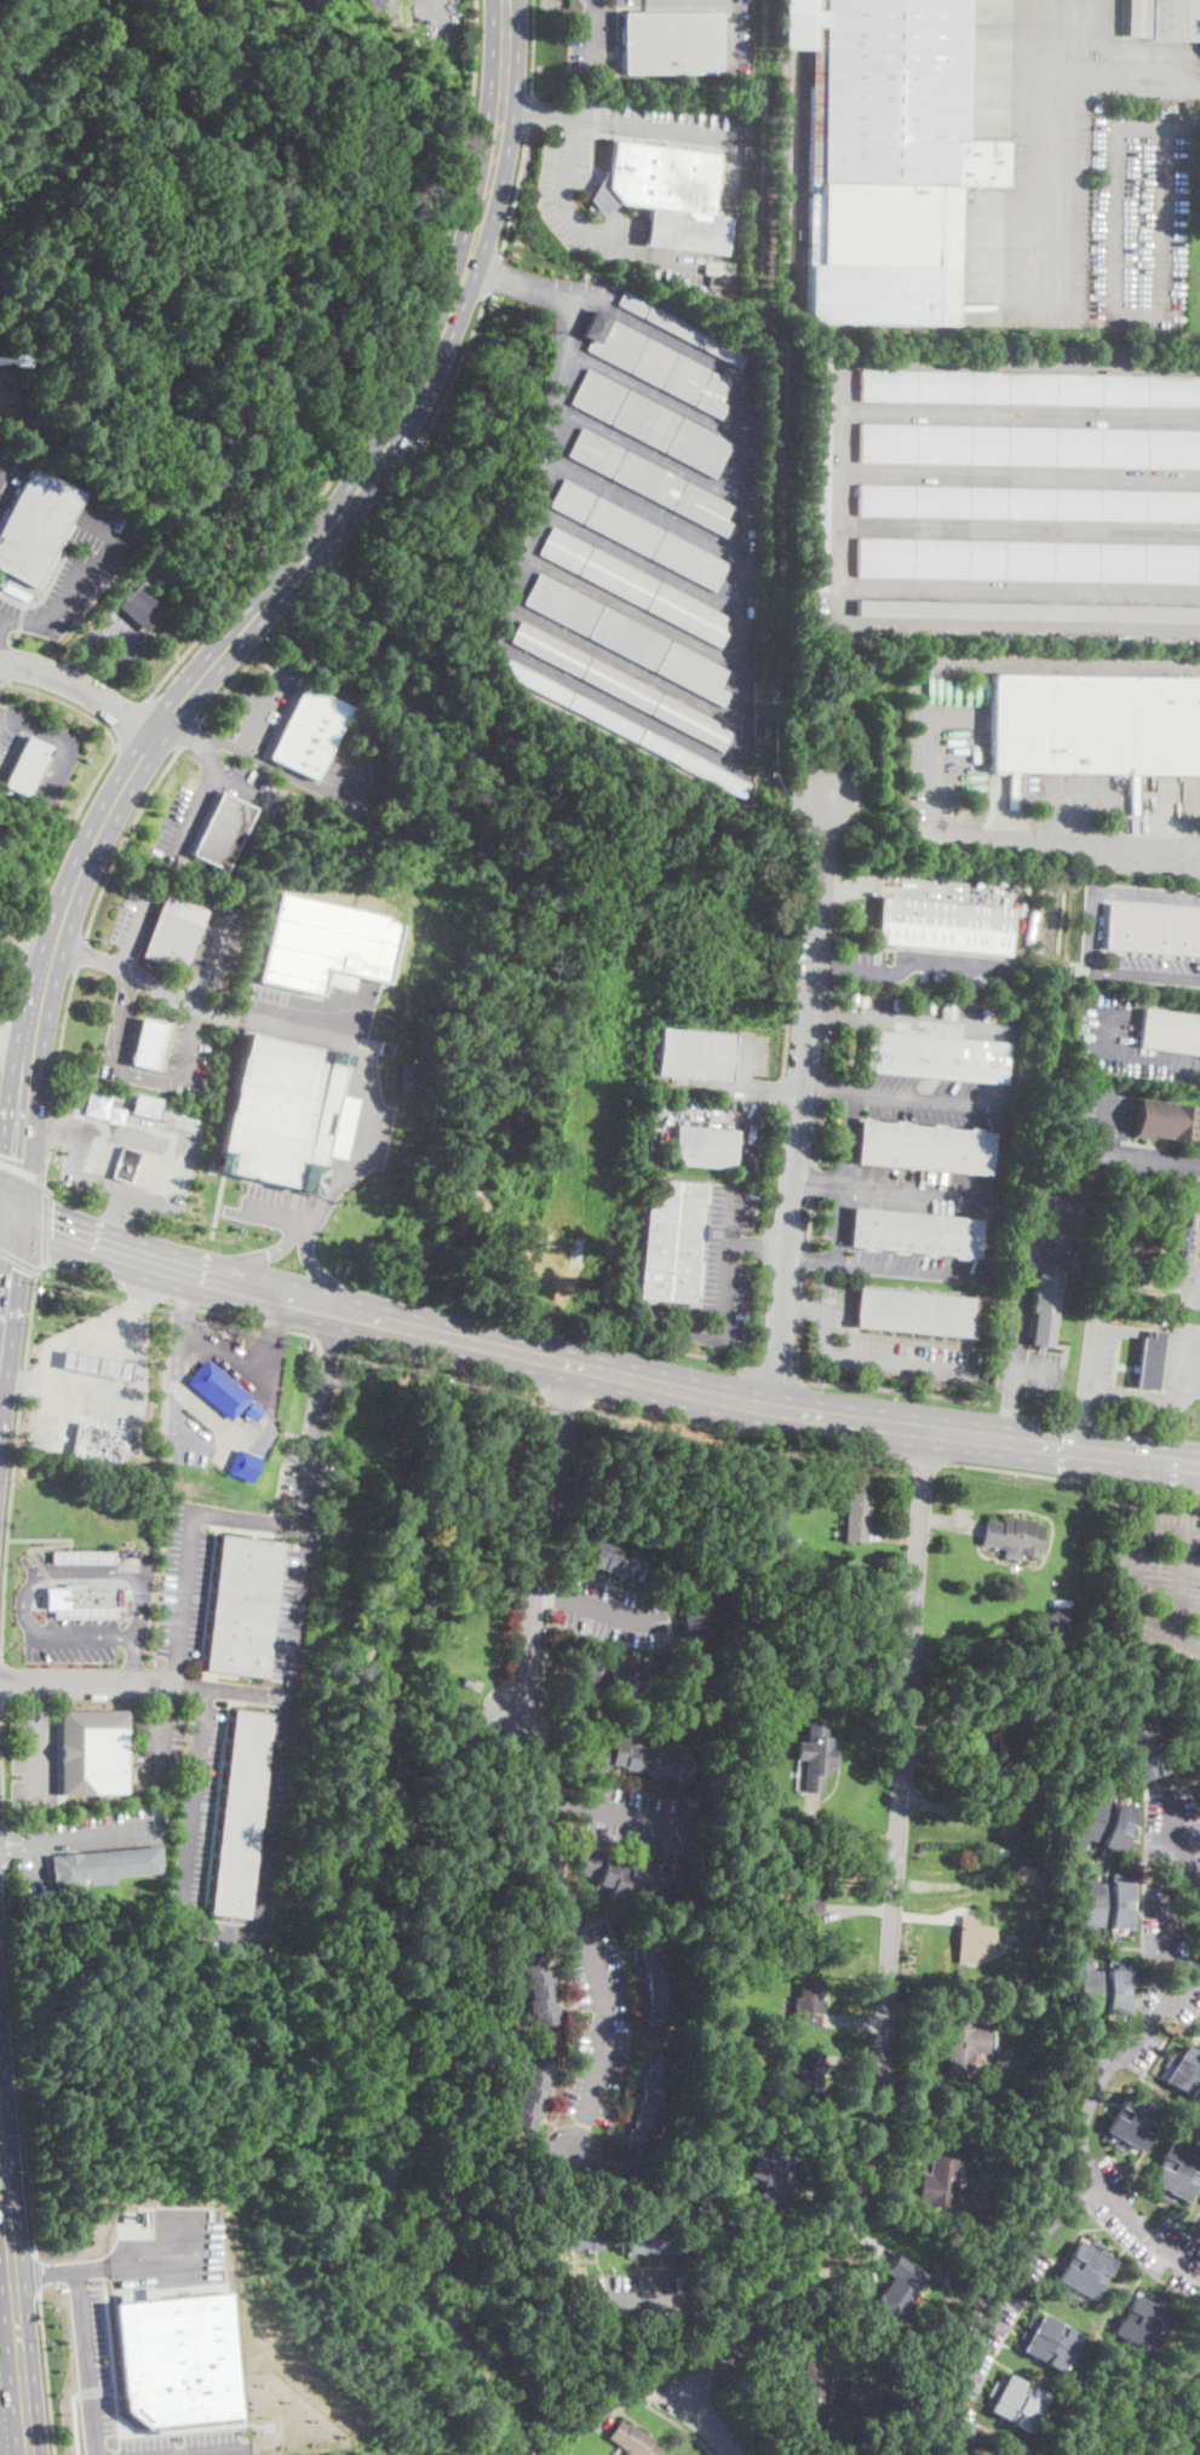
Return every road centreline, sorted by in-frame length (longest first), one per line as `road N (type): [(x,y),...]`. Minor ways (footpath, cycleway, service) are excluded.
road 1 (primary): [(6,1208),(42,985),(101,818),(167,715),(344,508),(412,399),(446,323),(477,229),(500,116),(505,0)]
road 2 (residential): [(697,2392),(848,2215),(882,2105),(928,1430)]
road 3 (primary): [(928,1430),(654,1384),(188,1271)]
road 4 (residential): [(771,1405),(829,798)]
road 5 (residential): [(1199,2275),(1092,2183),(1081,2143),(1086,2109),(1113,2060),(1199,1978)]
road 6 (residential): [(572,1366),(540,1534),(526,1680),(513,1713)]
road 7 (primary): [(0,2136),(30,2454)]
road 8 (residential): [(953,2454),(955,2388),(984,2316),(1029,2243),(1092,2183)]
road 9 (primary): [(1199,1467),(928,1430)]
road 10 (residential): [(154,735),(51,673),(0,663)]
road 11 (primary): [(0,1376),(13,1258),(6,1208)]
road 12 (primary): [(145,1259),(6,1208)]

